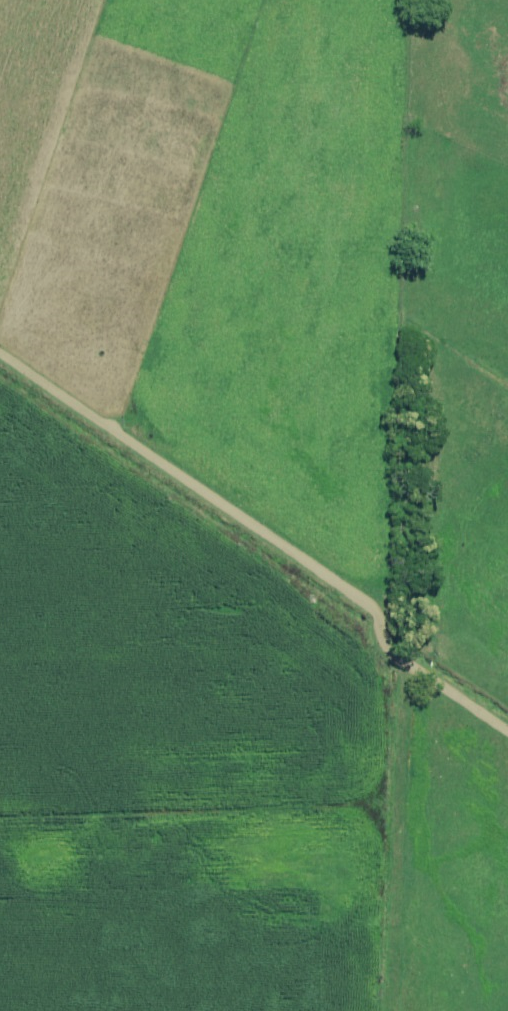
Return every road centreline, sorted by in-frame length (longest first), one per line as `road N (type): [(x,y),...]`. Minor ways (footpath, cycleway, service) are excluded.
road 1 (track): [(411,326),(399,992)]
road 2 (track): [(0,350),(405,627)]
road 3 (track): [(405,664),(507,732)]

